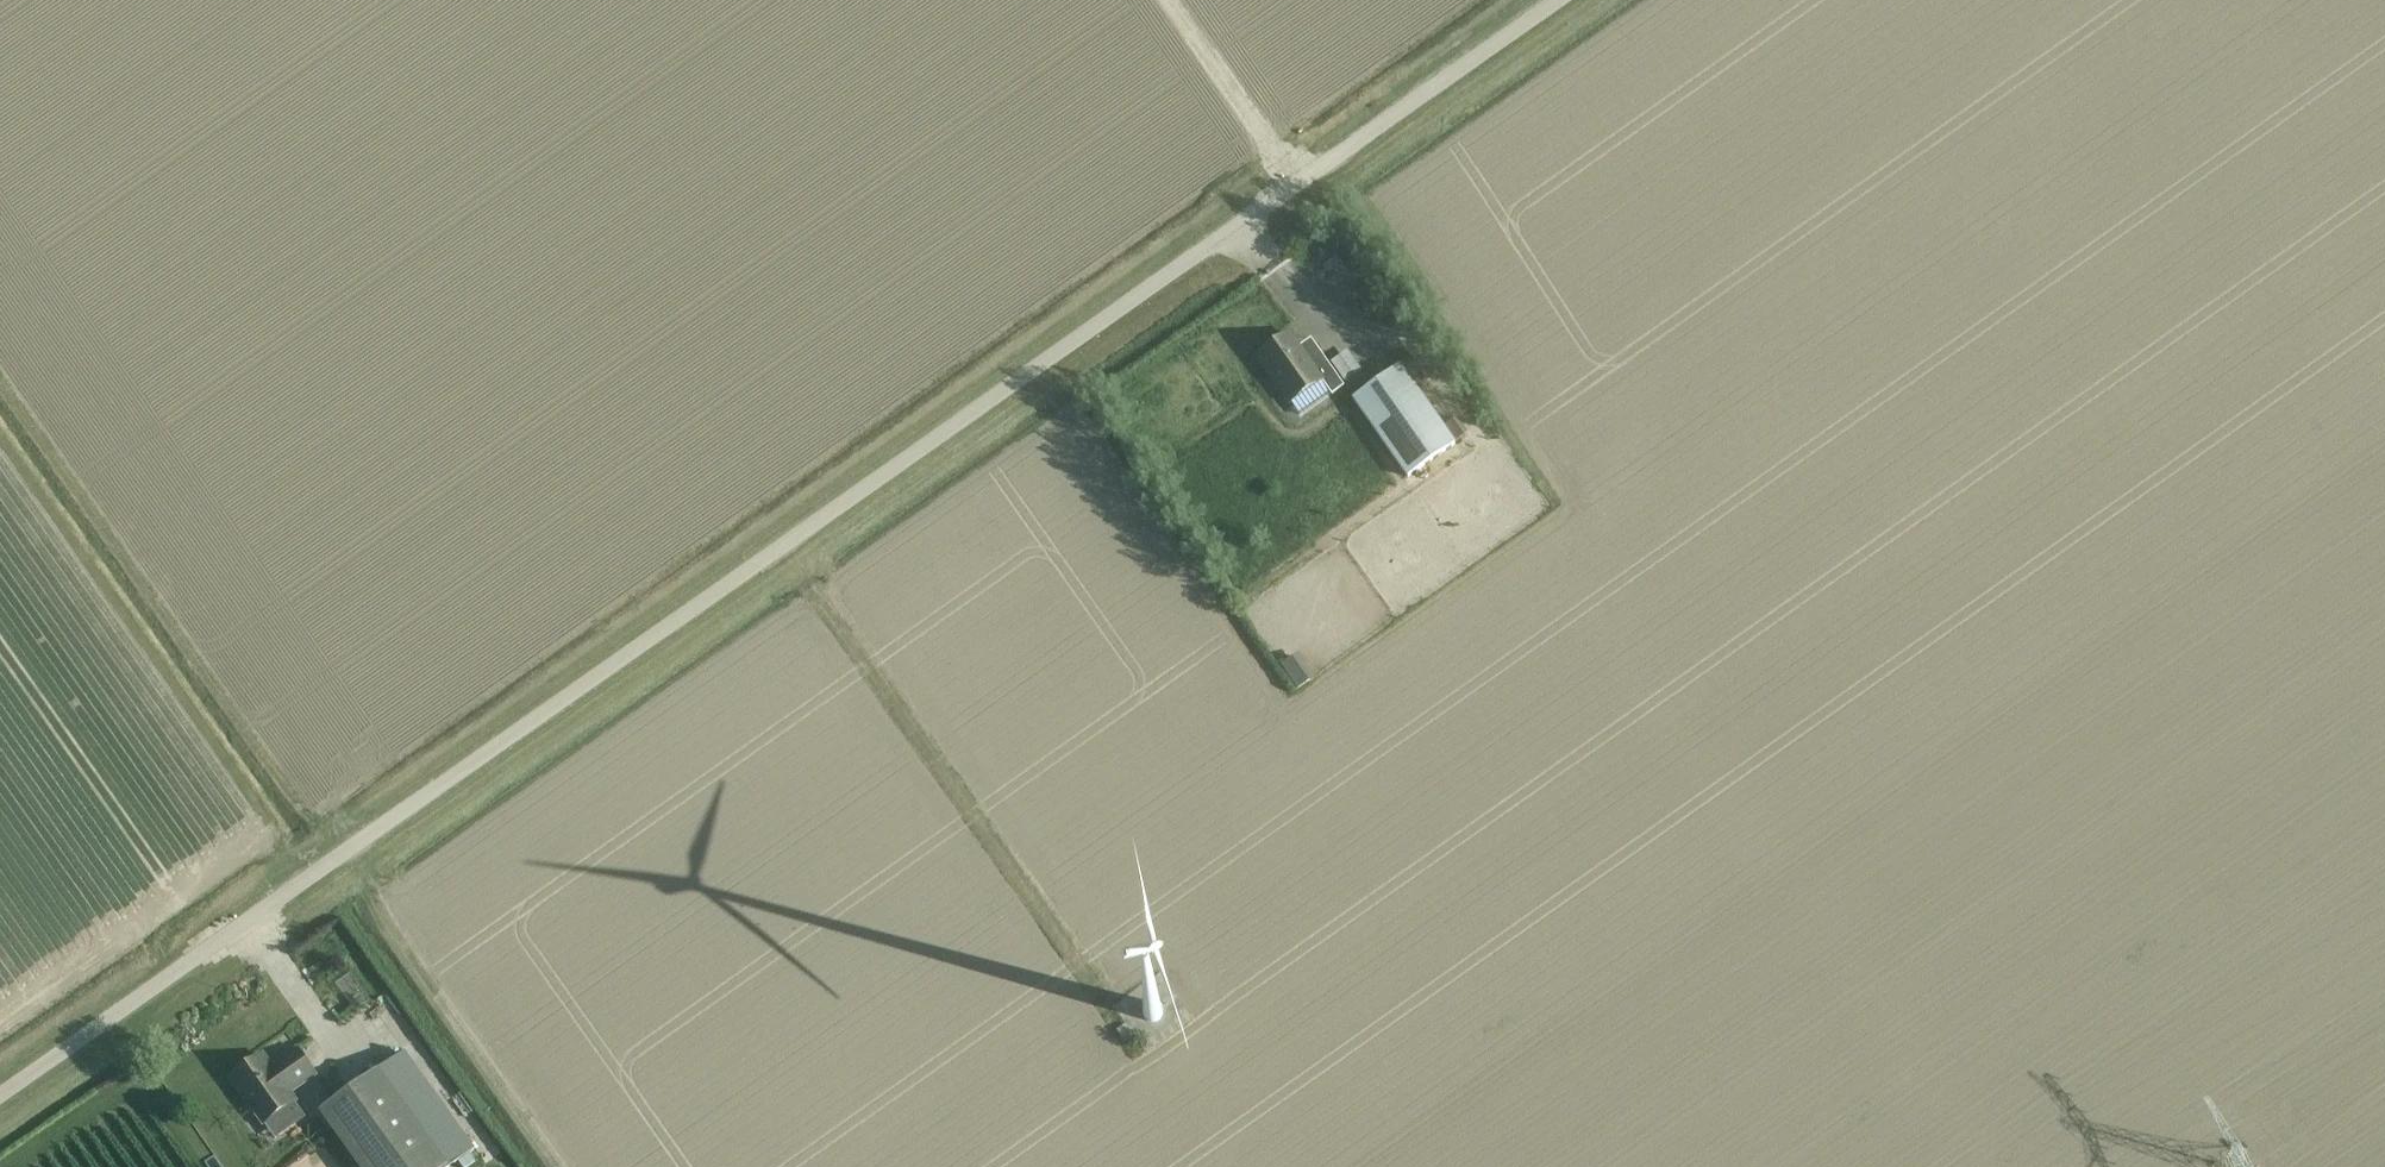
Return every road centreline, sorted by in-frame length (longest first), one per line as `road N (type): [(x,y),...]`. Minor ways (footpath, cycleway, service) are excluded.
road 1 (unclassified): [(1522,0),(0,1088)]

